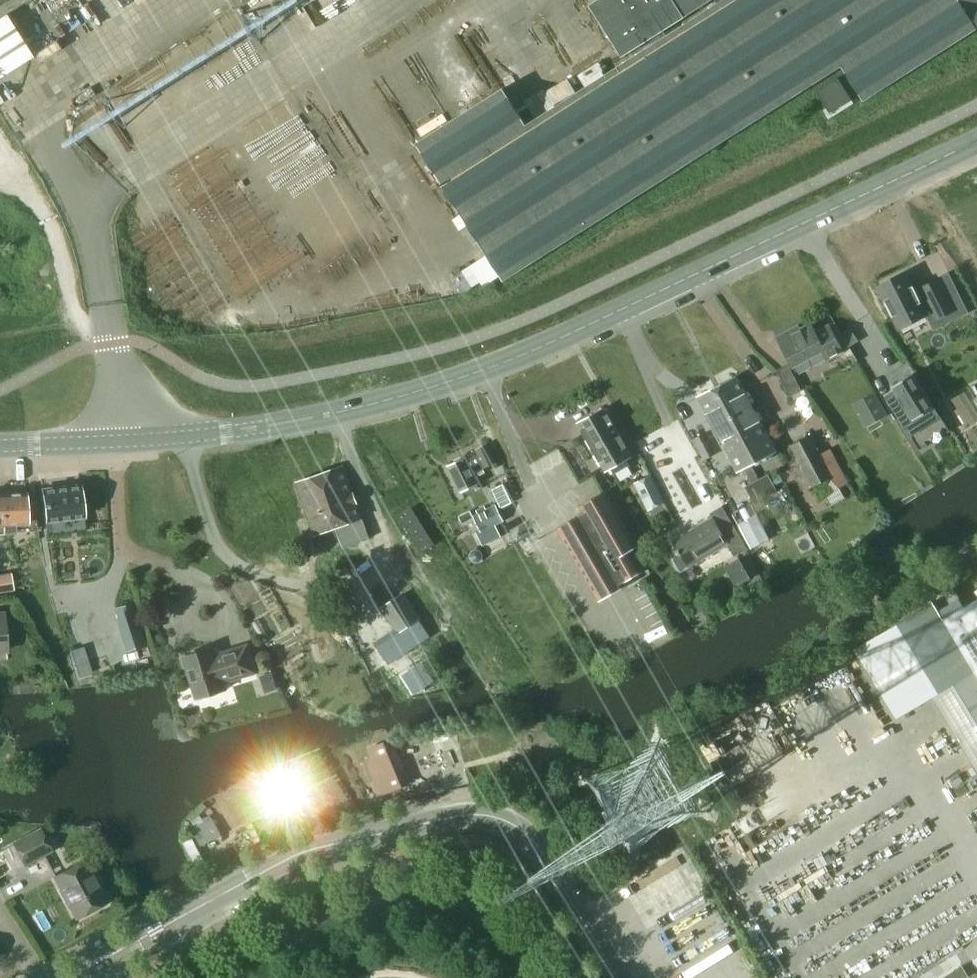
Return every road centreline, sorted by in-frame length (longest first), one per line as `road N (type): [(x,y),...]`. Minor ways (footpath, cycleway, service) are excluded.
road 1 (tertiary): [(0,446),(189,437),(341,416),(483,372),(976,140)]
road 2 (tertiary): [(96,963),(307,852),(484,815),(533,841),(617,977)]

